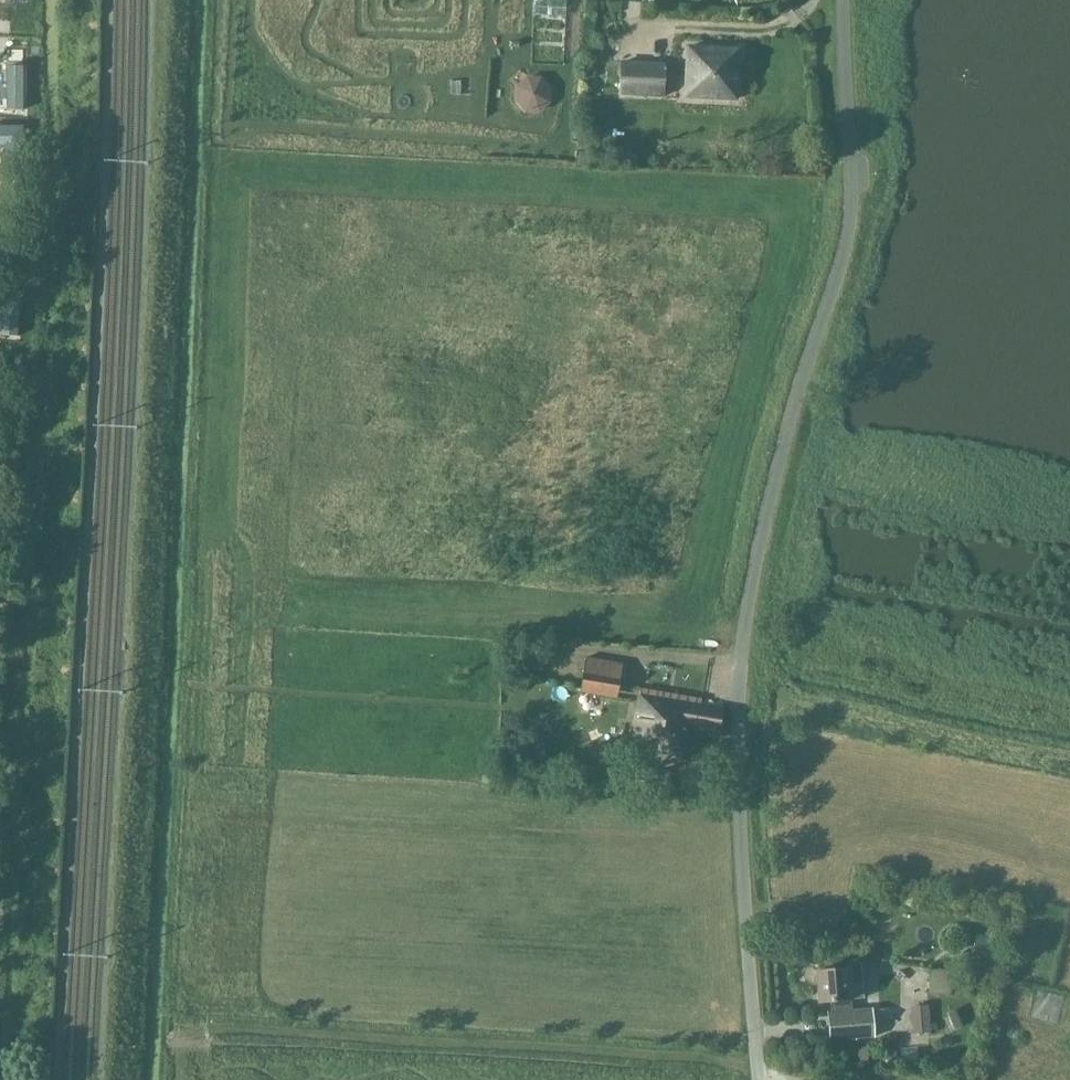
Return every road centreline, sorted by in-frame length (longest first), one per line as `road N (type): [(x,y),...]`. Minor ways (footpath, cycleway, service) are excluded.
road 1 (residential): [(760,1079),(739,685),(757,552),(850,228),(843,0)]

